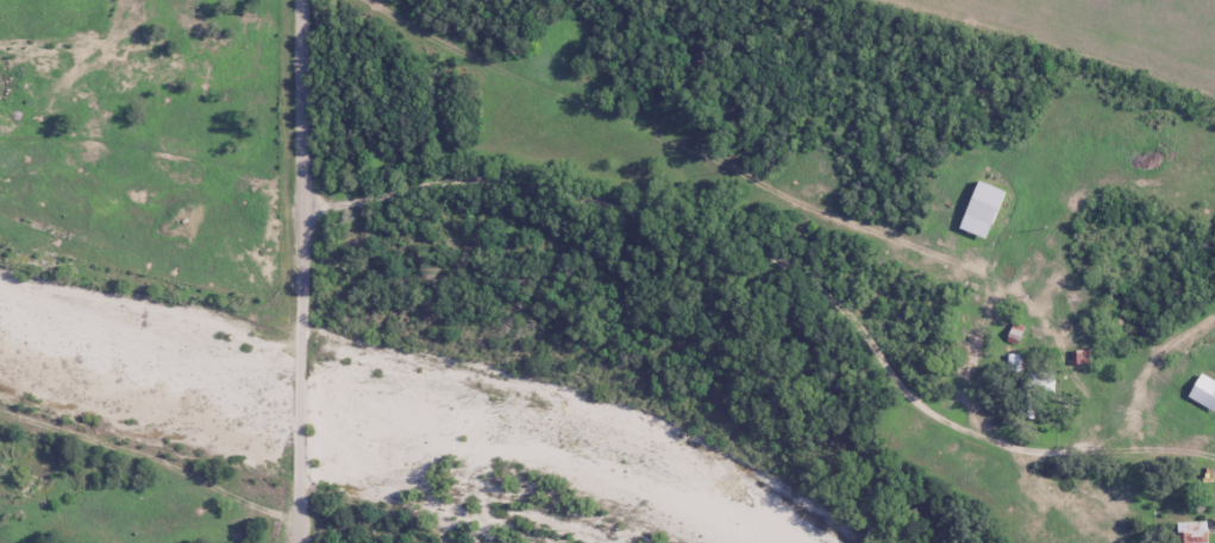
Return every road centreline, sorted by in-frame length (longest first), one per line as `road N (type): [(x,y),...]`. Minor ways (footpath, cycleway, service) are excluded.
road 1 (residential): [(1214,502),(1132,462),(1019,456),(876,386),(744,252),(619,200),(440,200),(303,234)]
road 2 (residential): [(299,542),(305,0)]
road 3 (residential): [(1132,462),(1128,428),(1146,374),(1158,353),(1214,312)]

